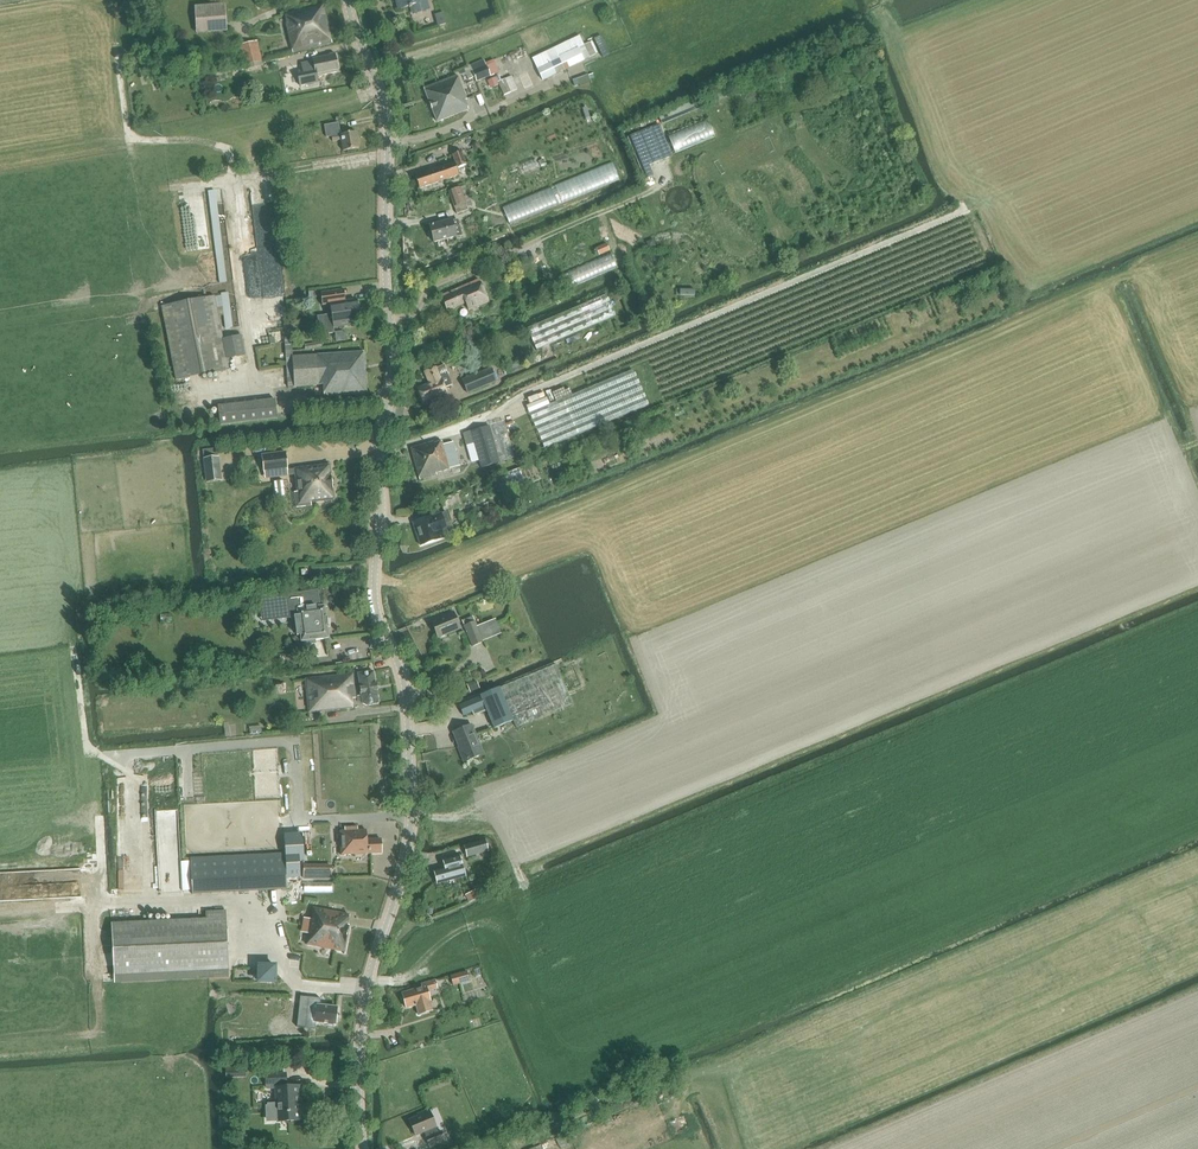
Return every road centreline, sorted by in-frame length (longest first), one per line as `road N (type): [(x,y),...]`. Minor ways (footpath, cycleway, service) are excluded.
road 1 (tertiary): [(360,1148),(356,1086),(365,1012),(412,831),(407,704),(377,594),(395,356),(387,290),(388,145),(380,91),(348,0)]
road 2 (track): [(1197,994),(856,1148)]
road 3 (track): [(805,1032),(635,1090),(500,1148)]
road 4 (track): [(534,776),(443,819),(412,815)]
road 5 (track): [(493,943),(394,983),(372,979)]

